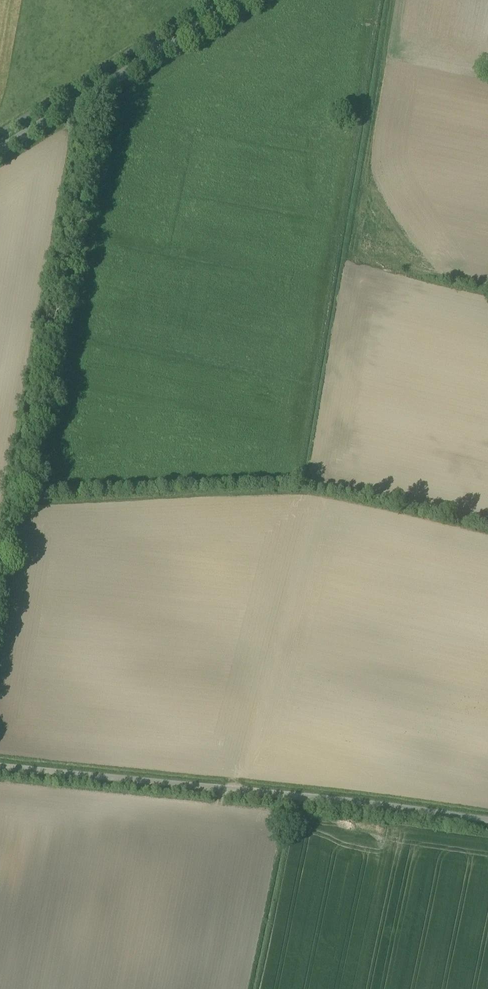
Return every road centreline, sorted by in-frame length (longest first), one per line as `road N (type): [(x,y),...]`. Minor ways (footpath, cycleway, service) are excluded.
road 1 (unclassified): [(487,822),(0,768)]
road 2 (tertiary): [(0,151),(242,0)]

